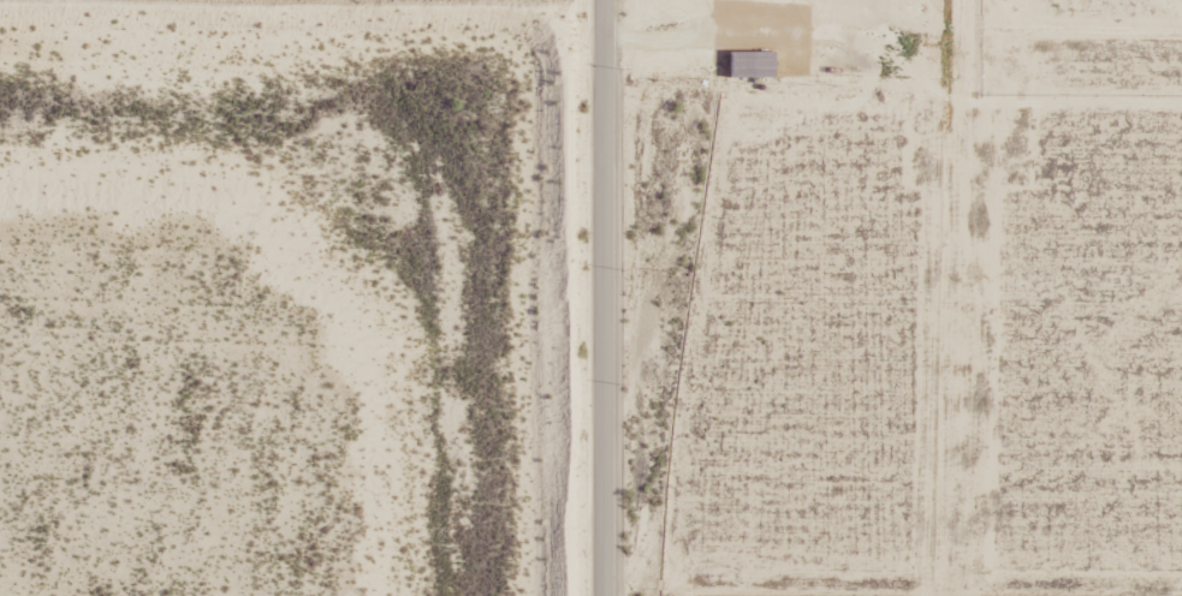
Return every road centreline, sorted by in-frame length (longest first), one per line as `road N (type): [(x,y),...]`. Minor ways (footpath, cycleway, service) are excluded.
road 1 (residential): [(592,595),(588,0)]
road 2 (track): [(588,11),(1181,16)]

